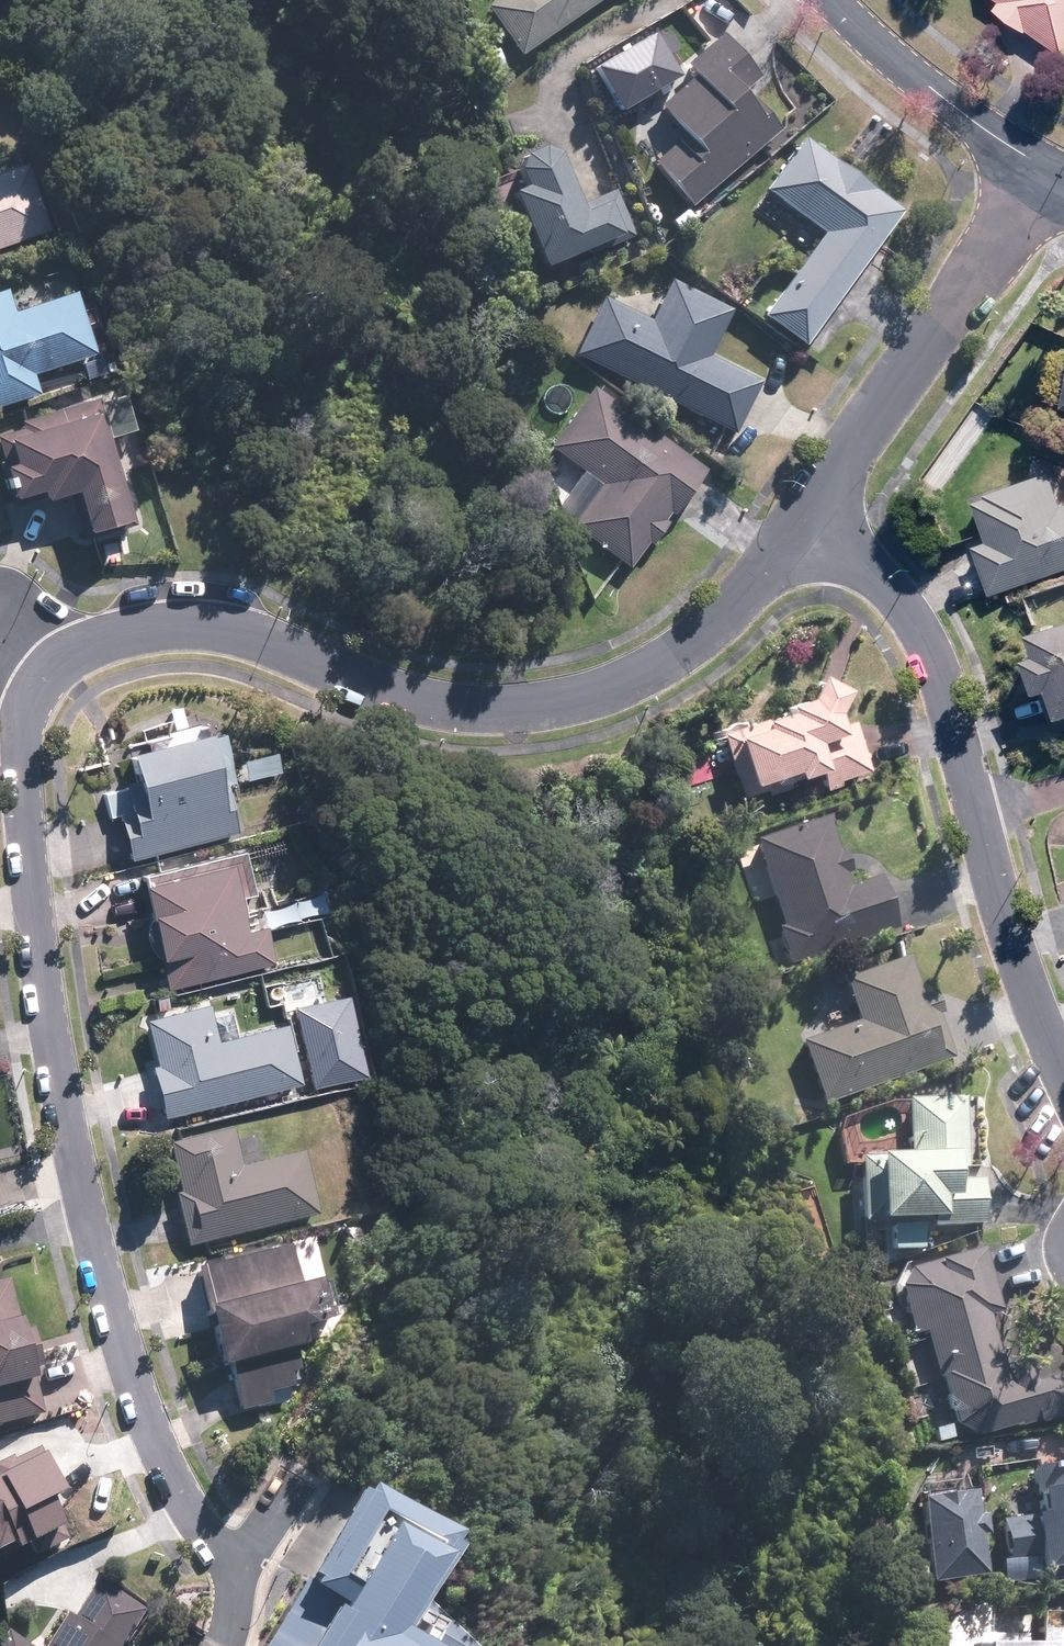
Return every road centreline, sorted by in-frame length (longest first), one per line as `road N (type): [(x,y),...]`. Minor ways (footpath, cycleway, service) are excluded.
road 1 (residential): [(238,1577),(192,1511),(133,1385),(78,1187),(25,822),(27,735),(53,672)]
road 2 (residential): [(53,672),(105,634),(157,619),(234,630),(360,684),(477,719),(530,715),(666,663),(800,530)]
road 3 (residential): [(1063,1069),(975,815),(922,629),(894,589),(800,530)]
road 4 (residential): [(800,530),(1048,174)]
road 5 (residential): [(830,0),(1048,174)]

